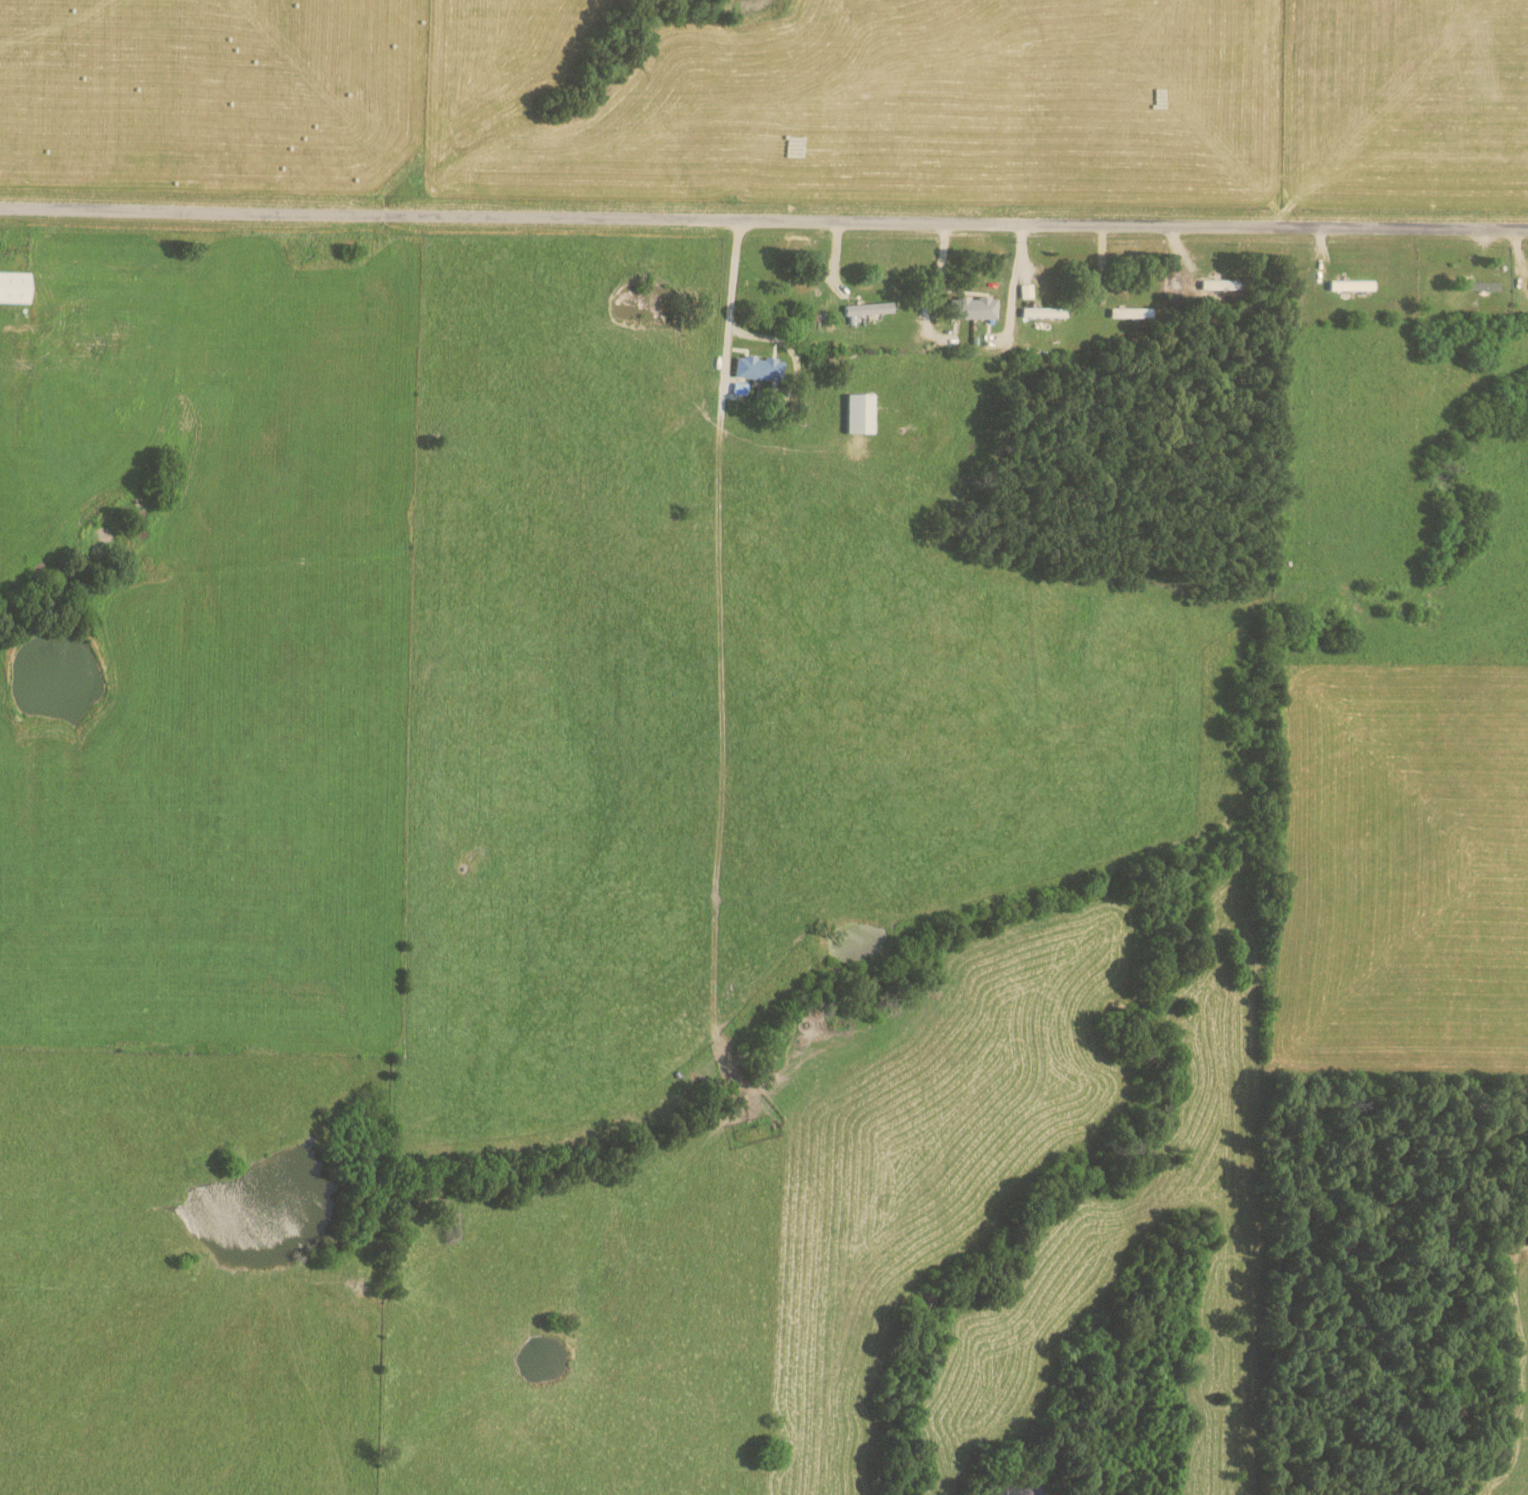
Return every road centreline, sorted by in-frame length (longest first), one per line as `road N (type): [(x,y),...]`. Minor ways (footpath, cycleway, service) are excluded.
road 1 (residential): [(1527,230),(0,208)]

